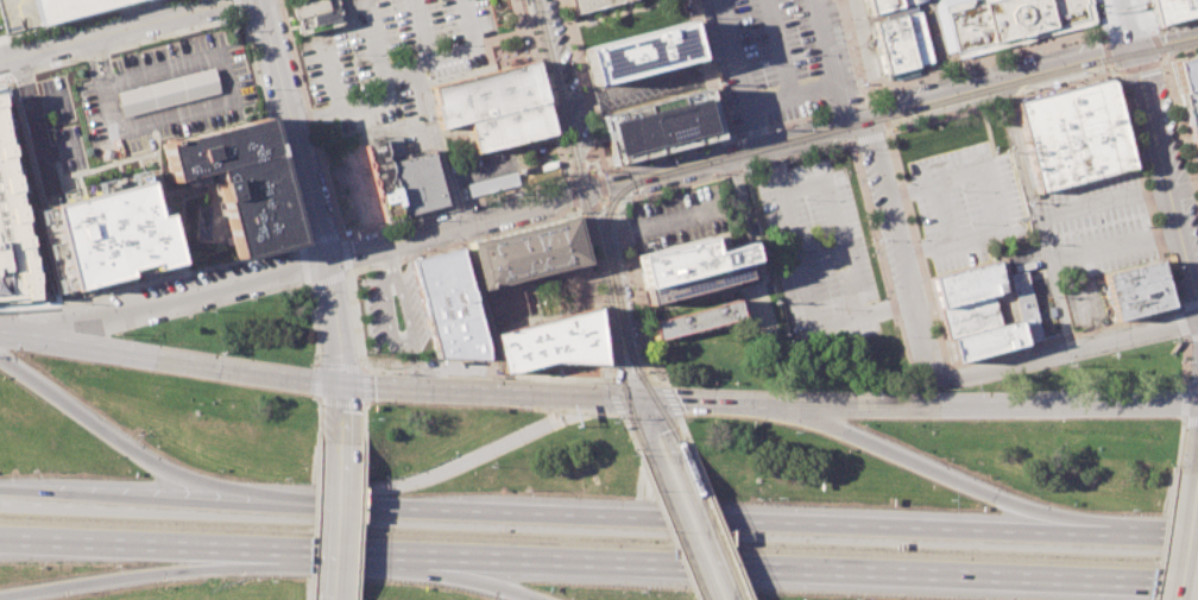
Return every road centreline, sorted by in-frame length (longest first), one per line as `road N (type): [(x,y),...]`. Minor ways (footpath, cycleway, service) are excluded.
road 1 (motorway): [(1070,537),(352,510)]
road 2 (motorway): [(443,556),(1148,585)]
road 3 (tertiary): [(1197,400),(647,400)]
road 4 (residential): [(261,0),(339,326),(343,385)]
road 5 (tertiary): [(343,385),(4,335)]
road 6 (tertiary): [(870,115),(1197,35)]
road 7 (tertiary): [(323,259),(4,335)]
road 8 (motorway): [(1070,537),(1020,506),(781,402)]
road 9 (residential): [(1197,298),(1123,0)]
road 10 (tertiary): [(323,259),(585,188)]
road 11 (residential): [(870,115),(938,371)]
road 12 (motorway): [(214,505),(0,359)]
road 13 (motorway): [(581,398),(538,427),(352,510)]
road 14 (residential): [(0,63),(246,0)]
road 15 (tertiary): [(581,398),(343,385)]
road 16 (motorway): [(0,598),(149,573),(231,548)]
road 17 (motorway): [(0,539),(231,548)]
road 18 (motorway): [(214,505),(0,497)]
road 19 (motorway): [(231,548),(443,556)]
road 20 (tertiary): [(536,0),(585,188)]
road 21 (tertiary): [(597,230),(628,370),(647,400)]
road 22 (residential): [(341,442),(337,599)]
road 23 (secondary): [(733,599),(679,462)]
road 24 (secondary): [(660,463),(714,599)]
road 25 (tertiary): [(729,151),(870,115)]
road 26 (motorway): [(352,510),(214,505)]
road 27 (residential): [(938,371),(971,373),(1073,350)]
road 28 (residential): [(1073,350),(1197,318)]
road 29 (tertiary): [(1177,599),(1194,473)]
road 30 (motorway): [(1197,541),(1070,537)]

